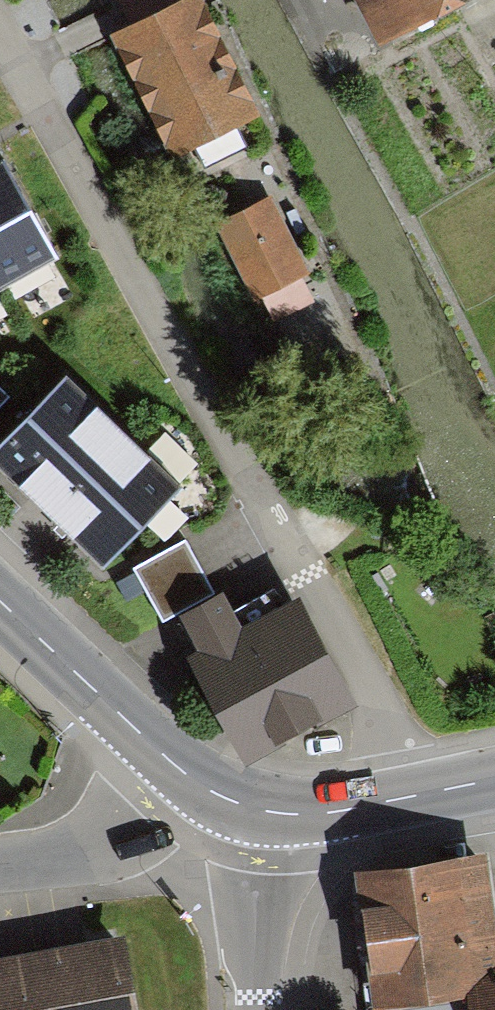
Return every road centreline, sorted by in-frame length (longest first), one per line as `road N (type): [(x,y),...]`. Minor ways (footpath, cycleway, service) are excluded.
road 1 (residential): [(0,24),(382,691),(408,796)]
road 2 (primary): [(184,781),(0,603)]
road 3 (residential): [(0,872),(99,845),(184,781)]
road 4 (unclassified): [(263,812),(251,1009)]
road 5 (primary): [(408,796),(335,812),(263,812)]

